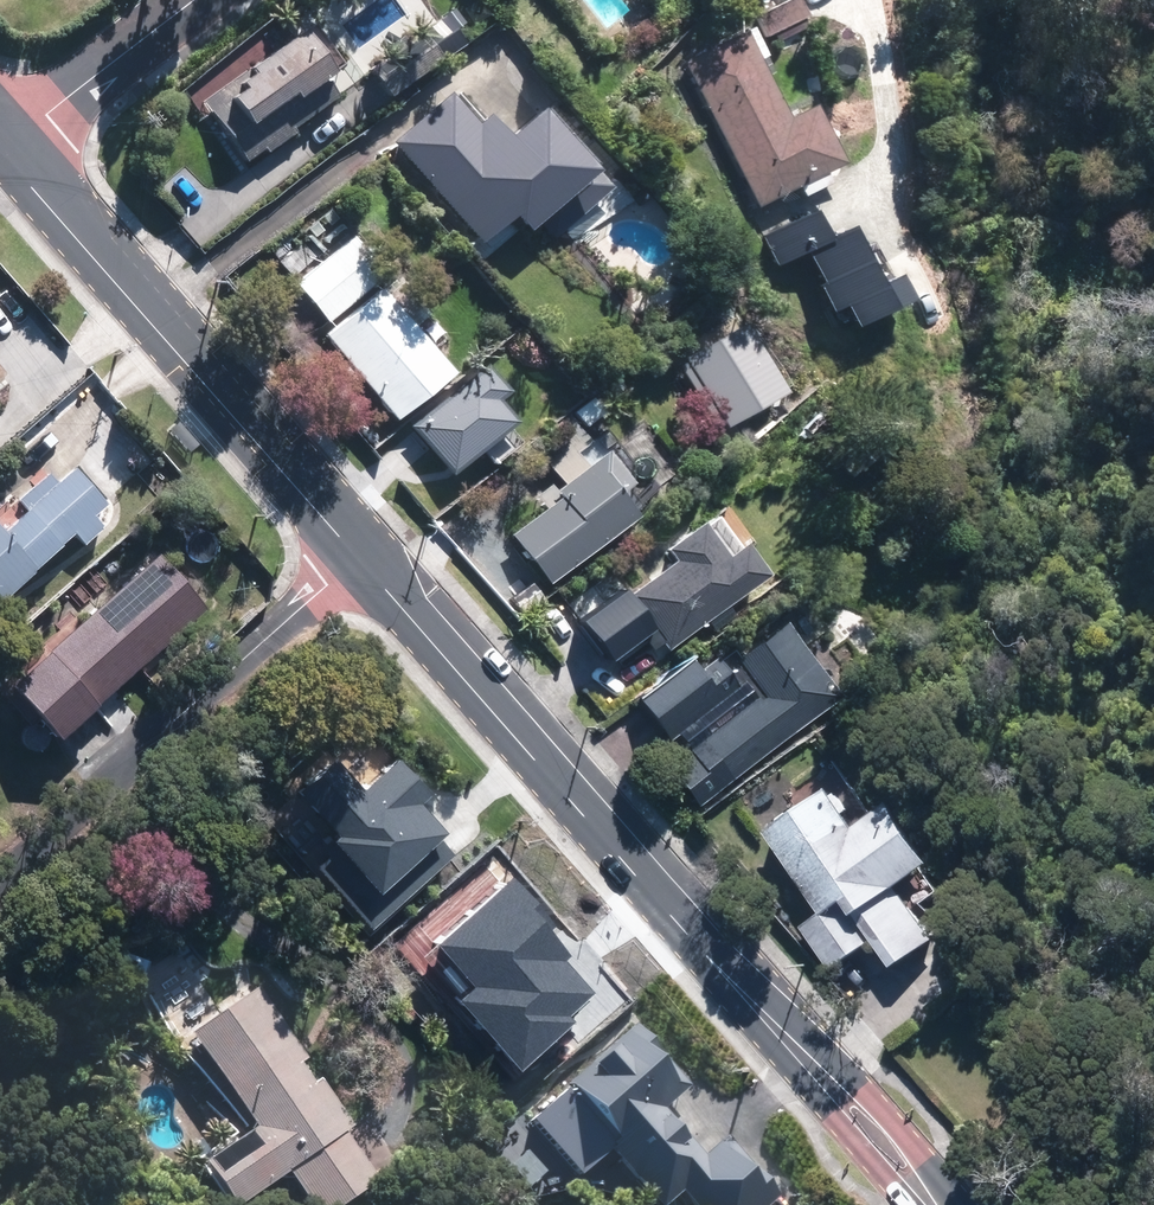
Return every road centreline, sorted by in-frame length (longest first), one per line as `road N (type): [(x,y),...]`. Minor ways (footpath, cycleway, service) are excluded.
road 1 (tertiary): [(357,555),(931,1204)]
road 2 (tertiary): [(5,152),(357,555)]
road 3 (residential): [(0,890),(357,555)]
road 4 (residential): [(202,0),(5,152)]

